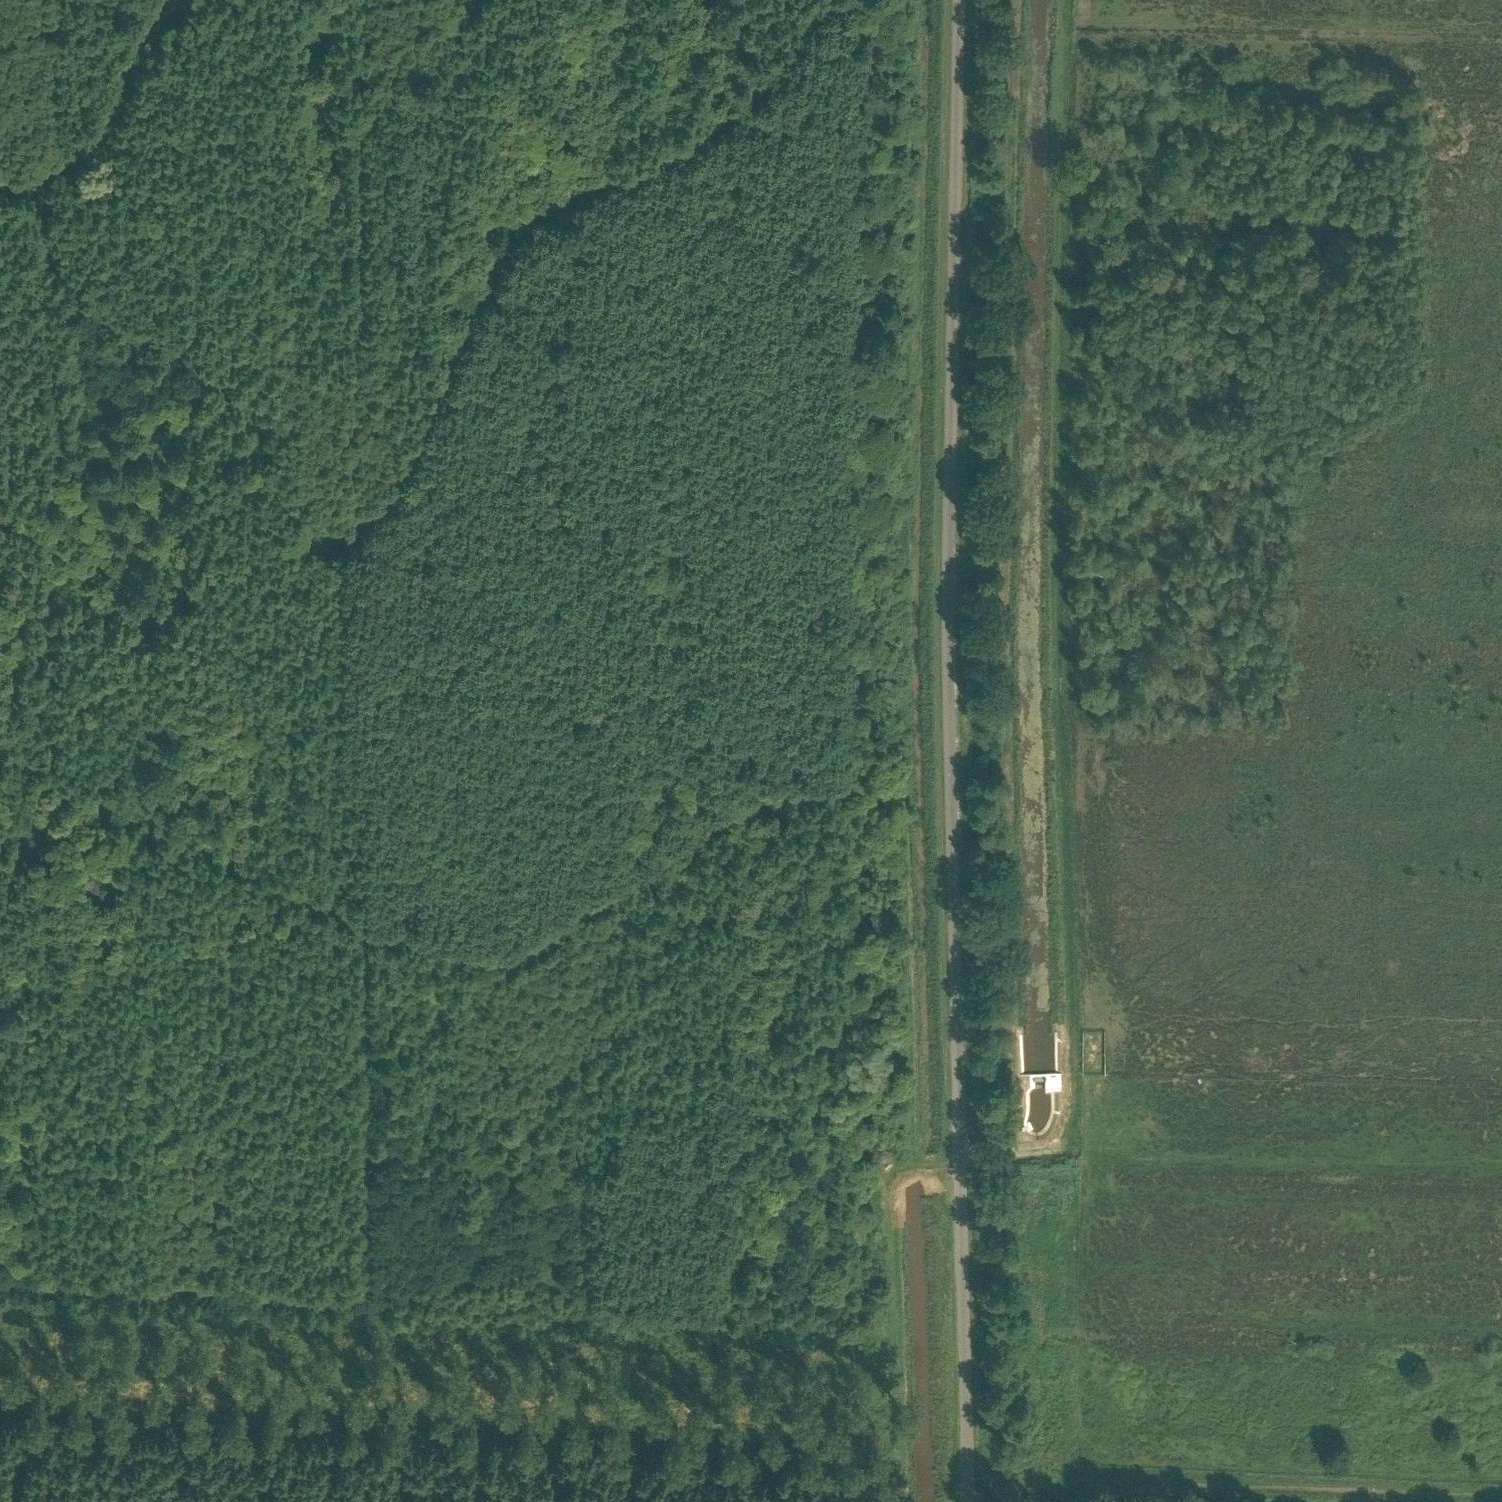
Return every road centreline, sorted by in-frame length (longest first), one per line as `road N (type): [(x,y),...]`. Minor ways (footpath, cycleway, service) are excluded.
road 1 (unclassified): [(970,1501),(948,638),(960,0)]
road 2 (track): [(970,1478),(1501,1494)]

